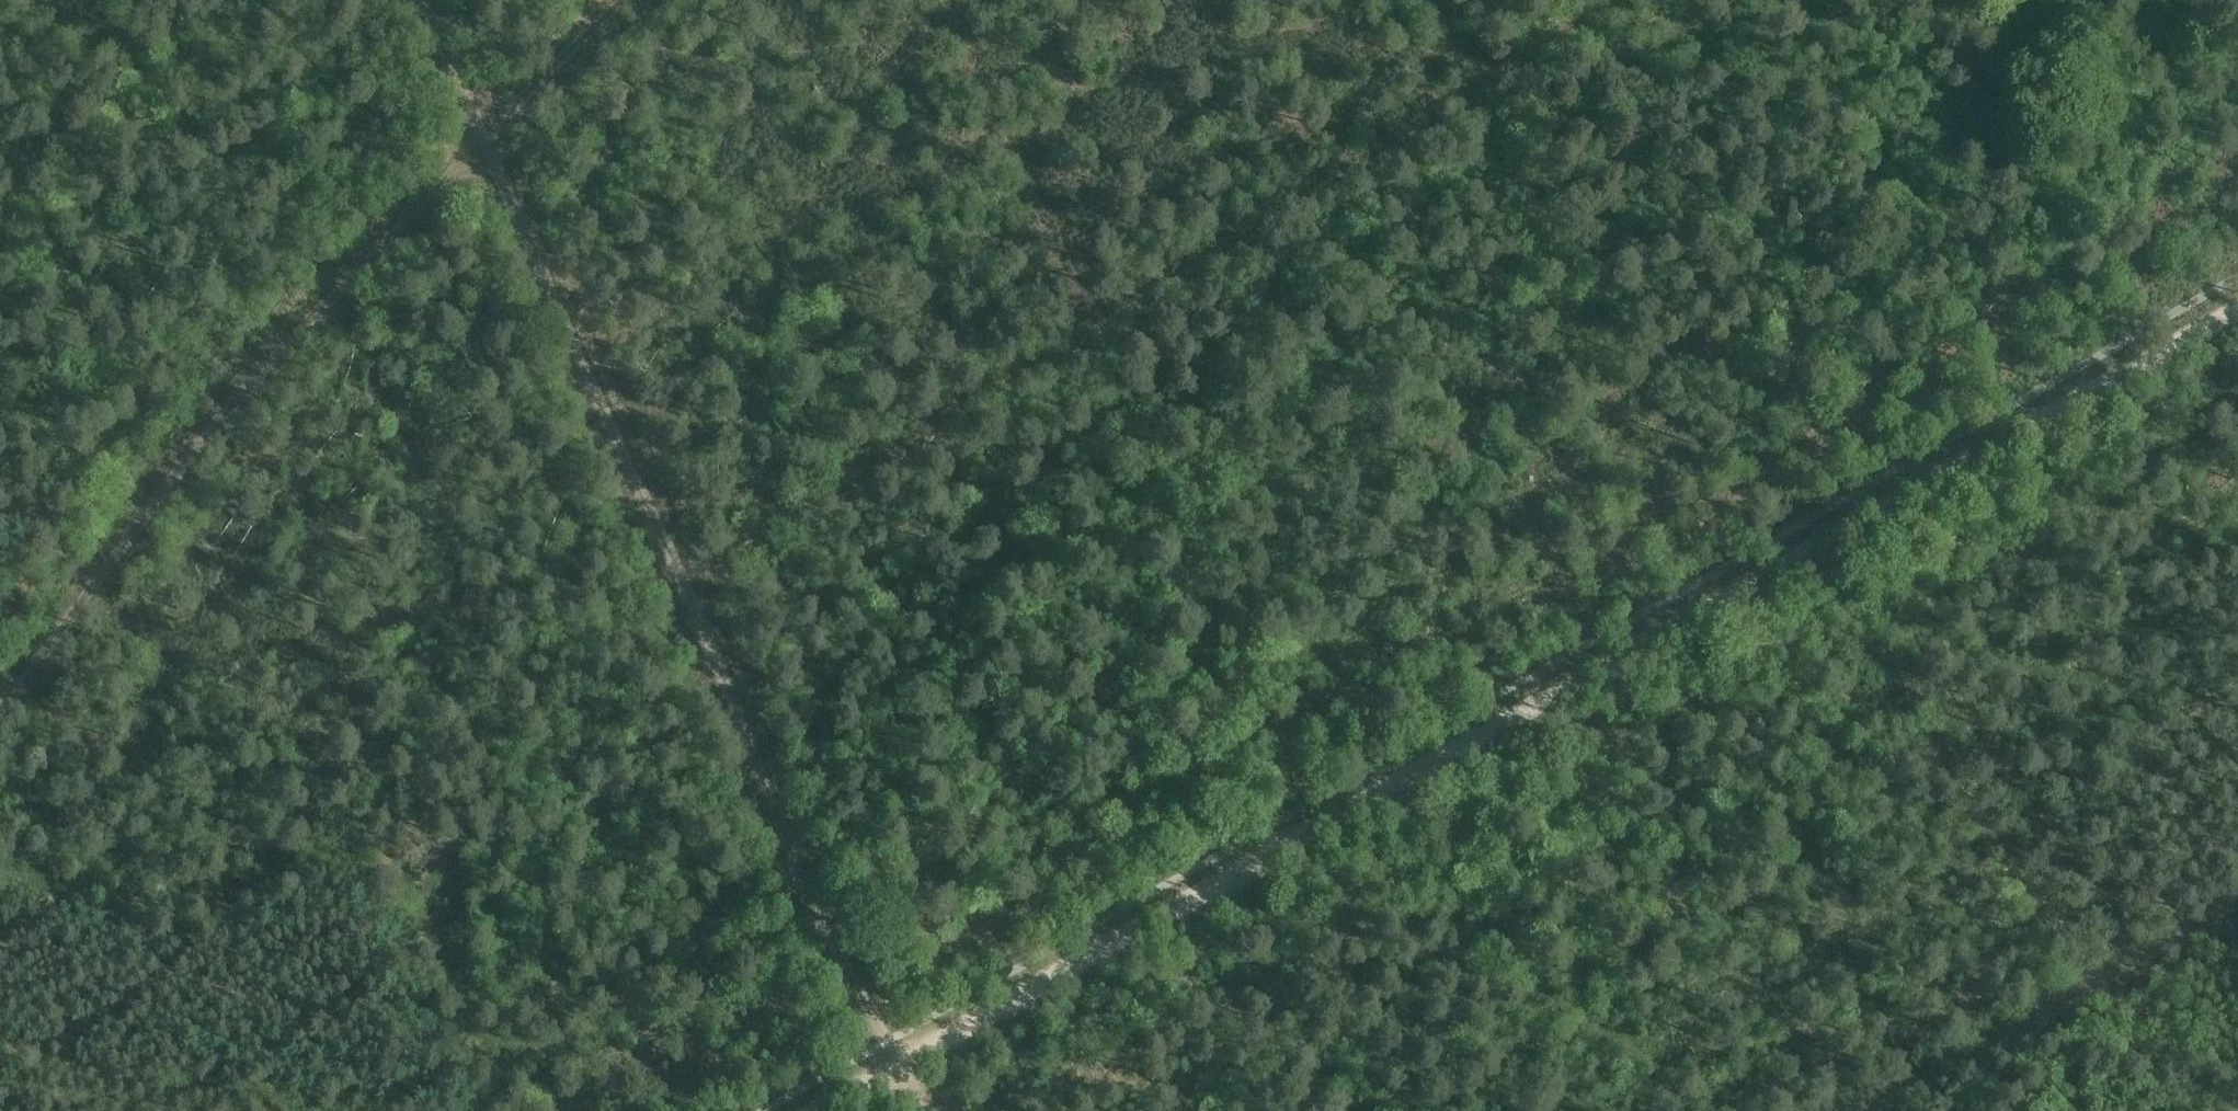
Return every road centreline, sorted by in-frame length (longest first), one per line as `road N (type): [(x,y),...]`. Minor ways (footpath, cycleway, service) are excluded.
road 1 (track): [(897,1062),(2237,311)]
road 2 (track): [(897,1062),(828,937),(684,573),(627,473),(482,137)]
road 3 (track): [(0,712),(210,433),(482,137)]
road 4 (track): [(2237,903),(1871,1110)]
road 5 (track): [(482,137),(624,0)]
road 6 (track): [(482,137),(424,0)]

